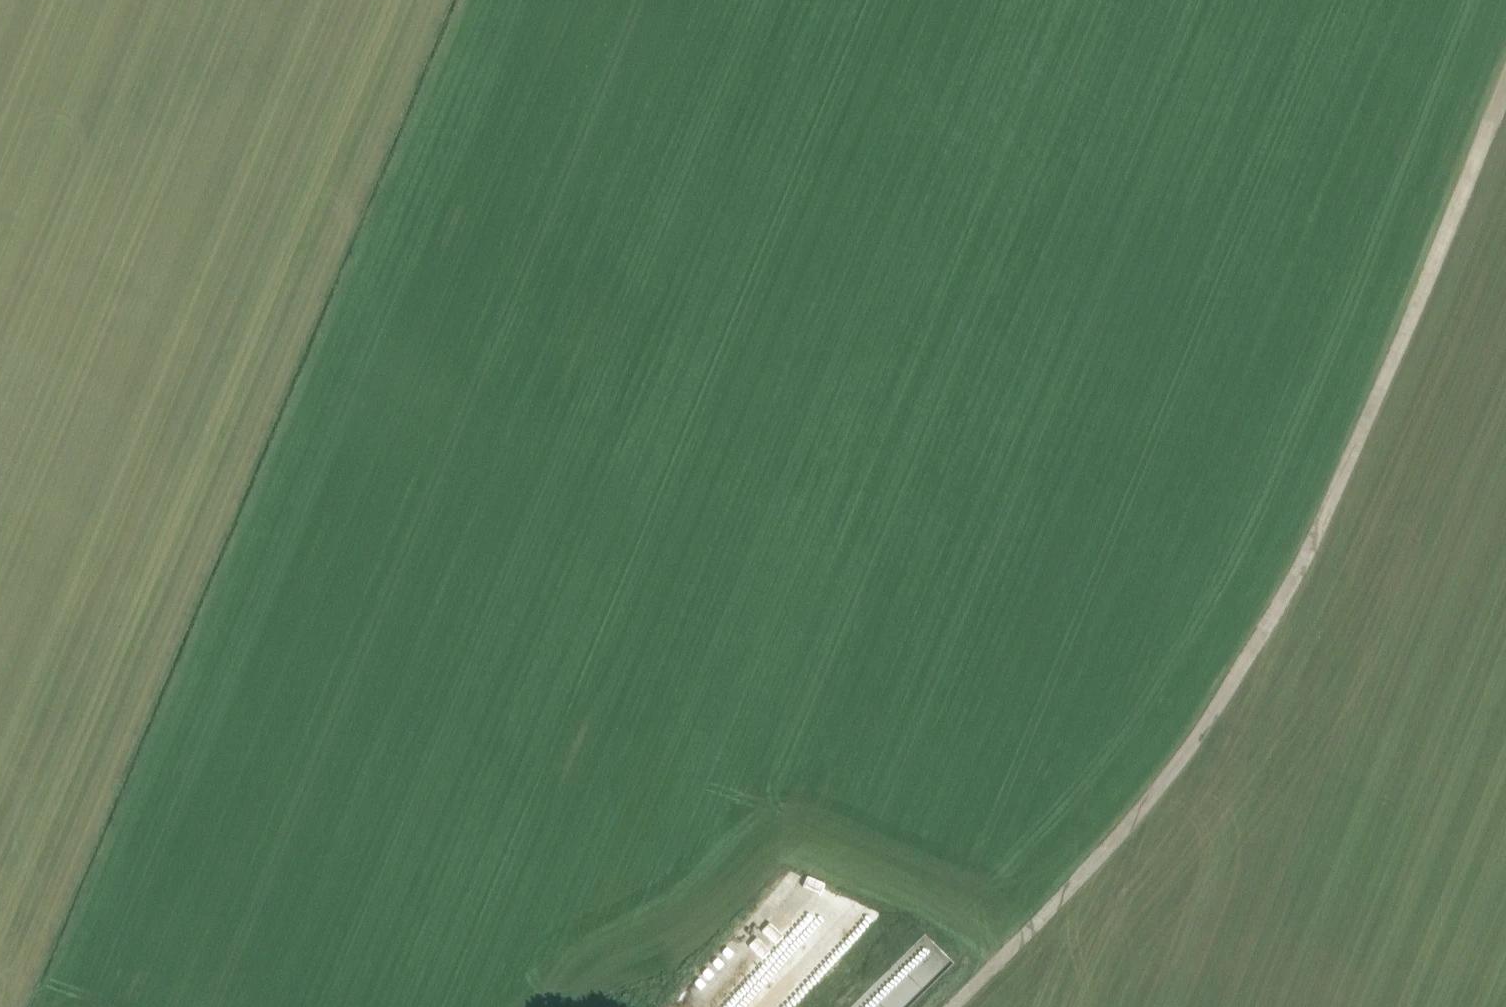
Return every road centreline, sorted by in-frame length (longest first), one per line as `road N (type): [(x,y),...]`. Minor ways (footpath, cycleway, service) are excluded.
road 1 (track): [(947,1006),(1080,875),(1155,786),(1232,675),(1336,489),(1505,81)]

